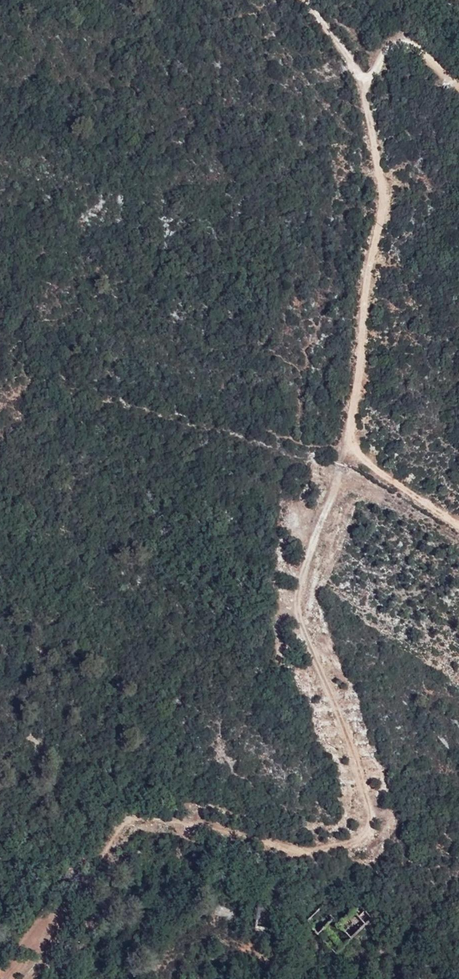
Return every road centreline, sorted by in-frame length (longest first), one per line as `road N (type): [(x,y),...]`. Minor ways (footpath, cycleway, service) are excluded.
road 1 (track): [(348,455),(297,602),(370,818),(354,844),(290,849),(136,819),(8,978)]
road 2 (track): [(306,0),(366,90),(385,205),(348,455)]
road 3 (track): [(458,523),(348,455)]
road 4 (track): [(361,78),(402,43),(458,87)]

